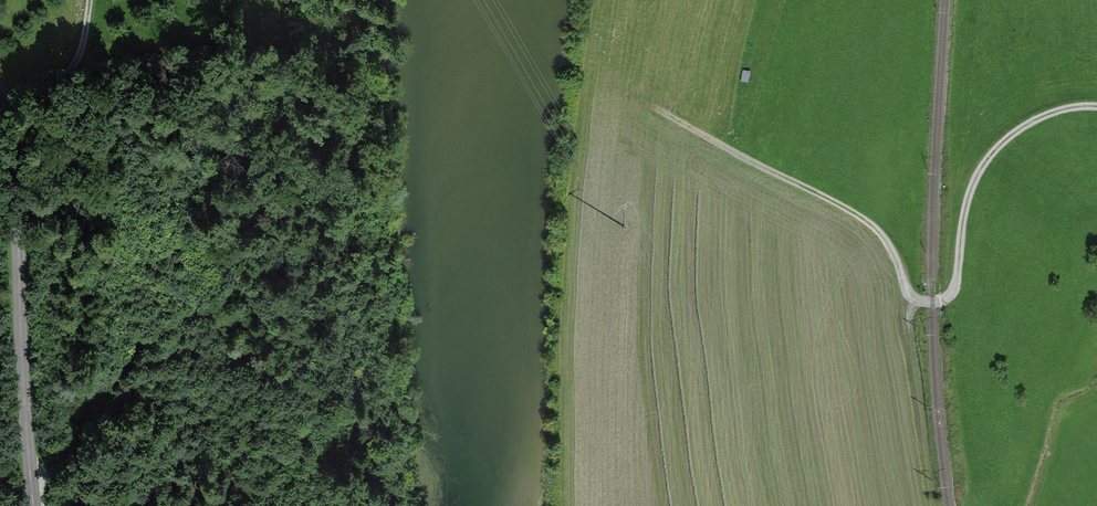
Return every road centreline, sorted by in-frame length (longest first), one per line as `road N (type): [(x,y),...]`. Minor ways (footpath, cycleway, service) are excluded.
road 1 (track): [(654,107),(875,228),(909,290),(941,299),(956,281),(967,208),(990,158),(1039,121),(1096,106)]
road 2 (unclassified): [(0,93),(15,163),(34,505)]
road 3 (track): [(244,282),(142,341),(55,476),(32,490)]
road 4 (track): [(936,505),(911,323),(920,299)]

